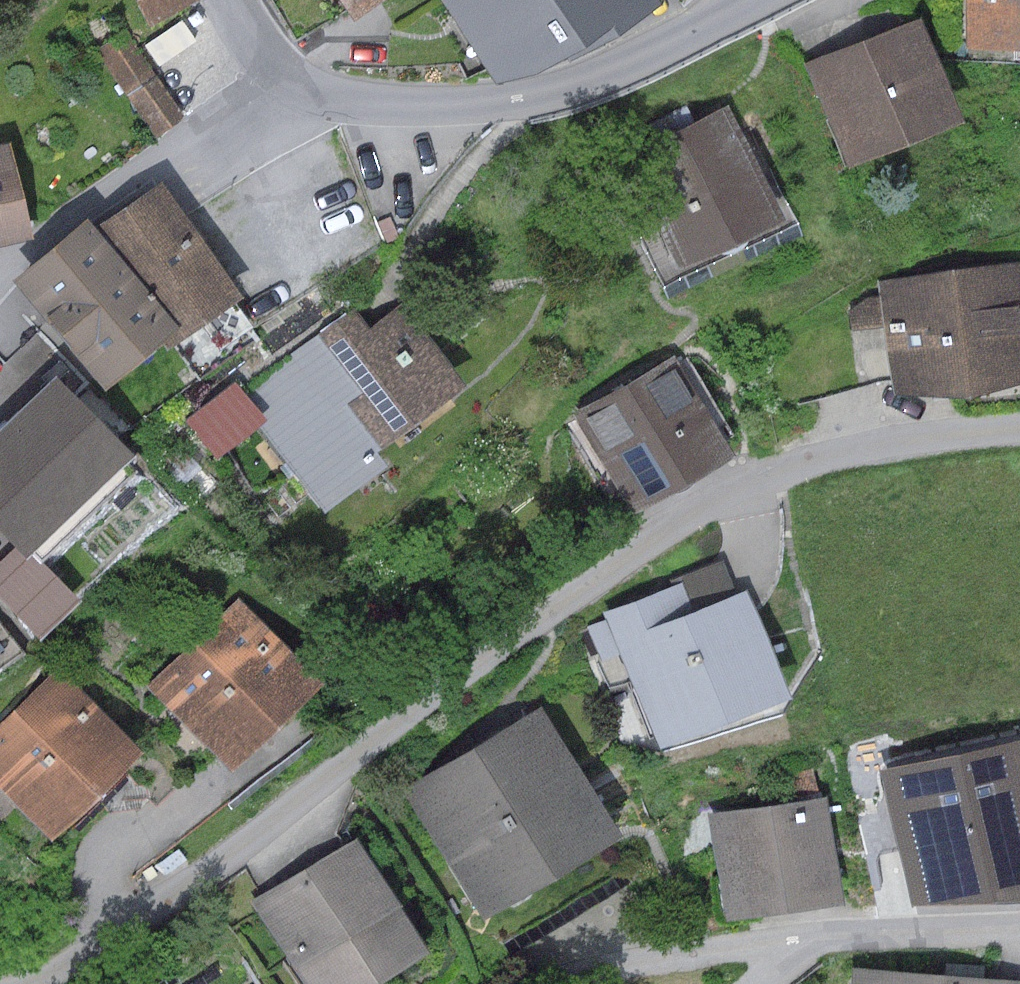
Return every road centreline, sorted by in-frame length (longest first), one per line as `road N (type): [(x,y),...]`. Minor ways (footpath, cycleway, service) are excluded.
road 1 (residential): [(1019,429),(827,460),(699,513),(423,704),(212,869),(32,983)]
road 2 (residential): [(749,0),(615,70),(548,94),(396,106),(335,97),(284,75)]
road 3 (residential): [(0,270),(284,75)]
road 4 (residential): [(801,941),(656,959),(555,983)]
road 5 (residential): [(1019,927),(801,941)]

